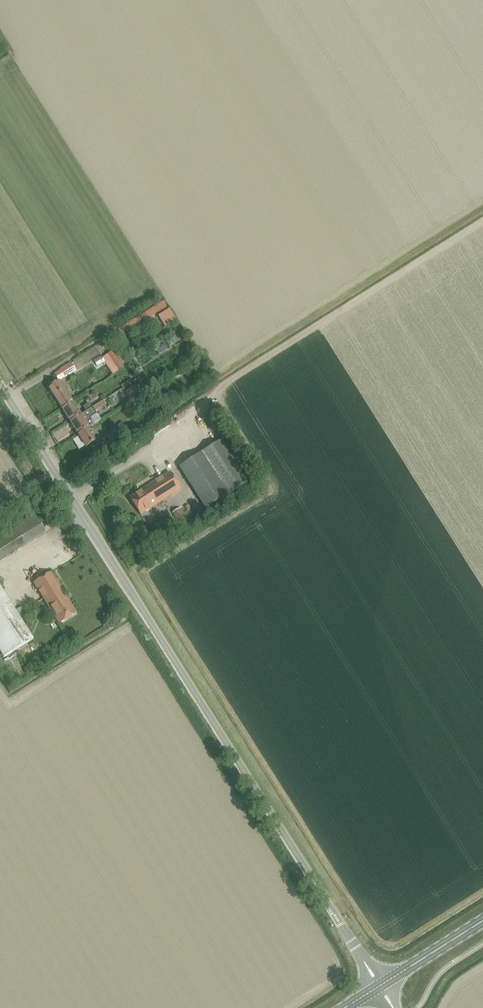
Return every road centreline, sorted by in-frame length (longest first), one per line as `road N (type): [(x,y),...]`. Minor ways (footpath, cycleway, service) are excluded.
road 1 (unclassified): [(363,960),(0,386)]

